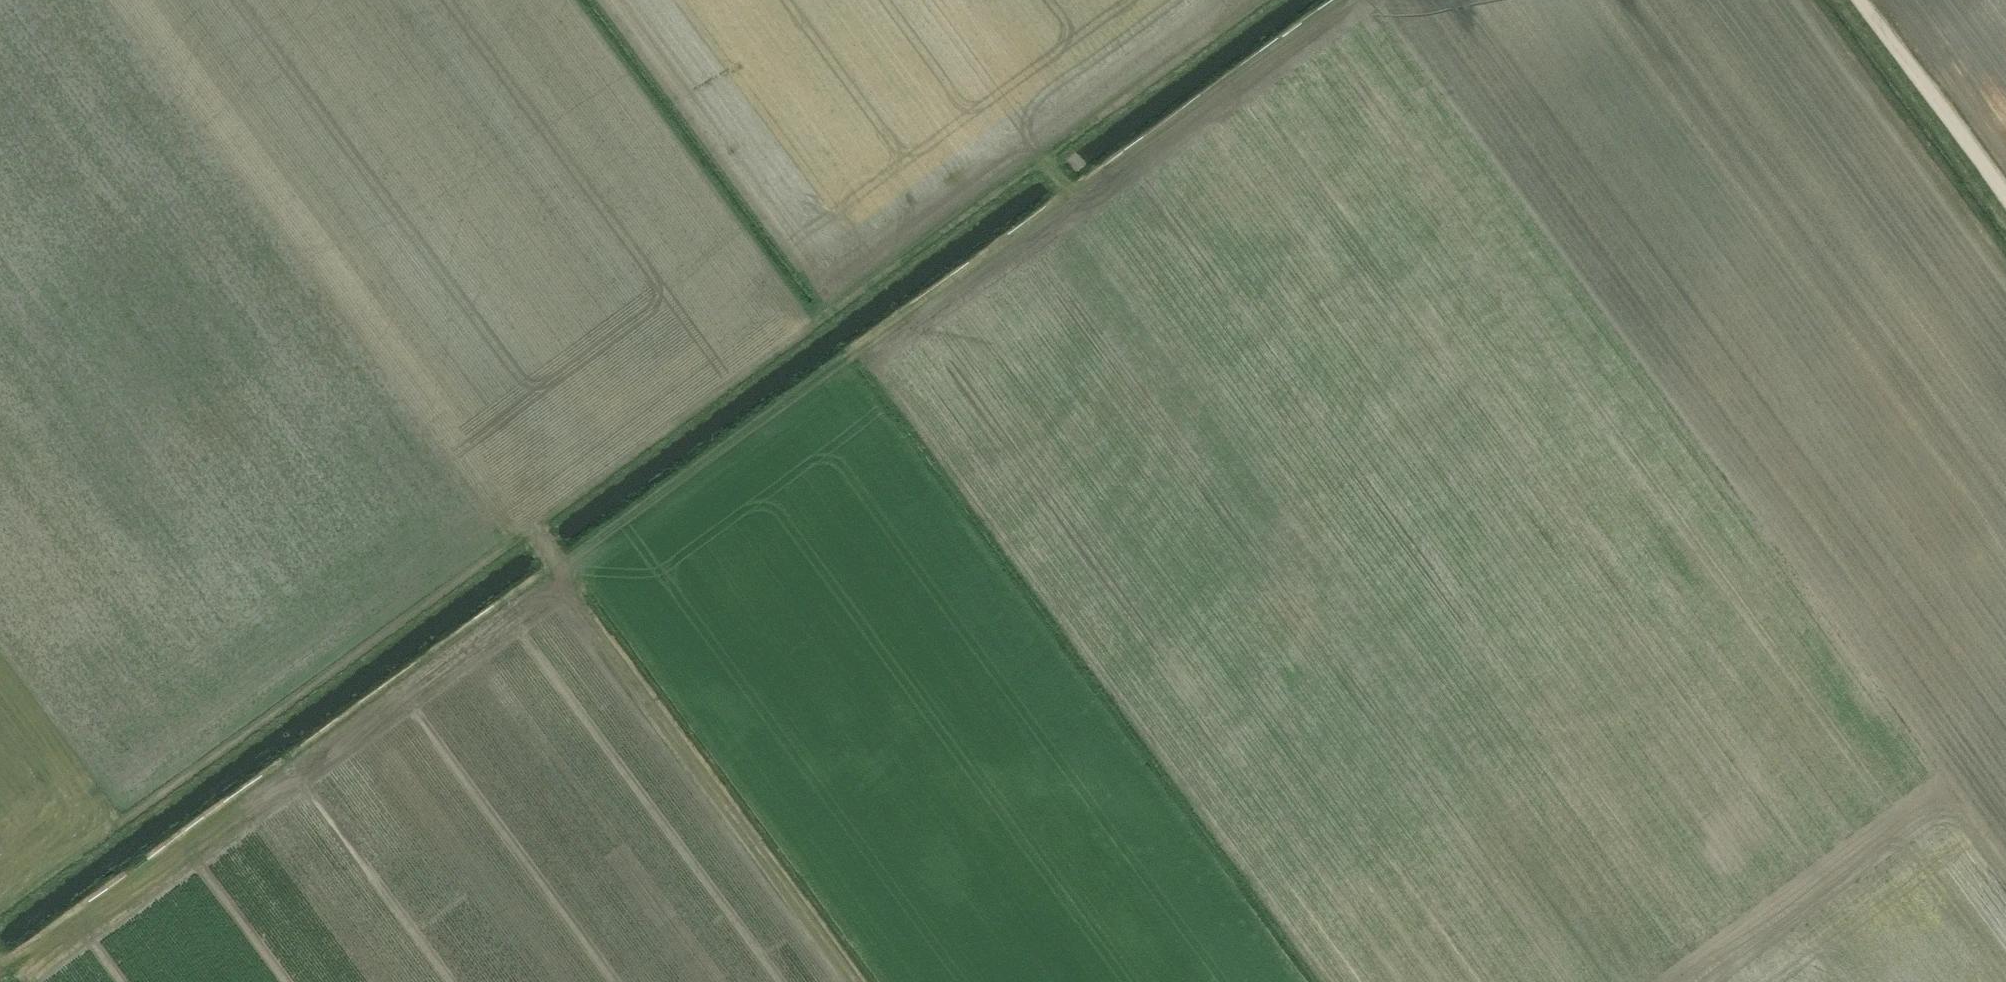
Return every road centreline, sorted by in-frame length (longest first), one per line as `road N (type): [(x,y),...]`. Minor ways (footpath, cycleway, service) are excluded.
road 1 (track): [(2005,200),(1861,0)]

